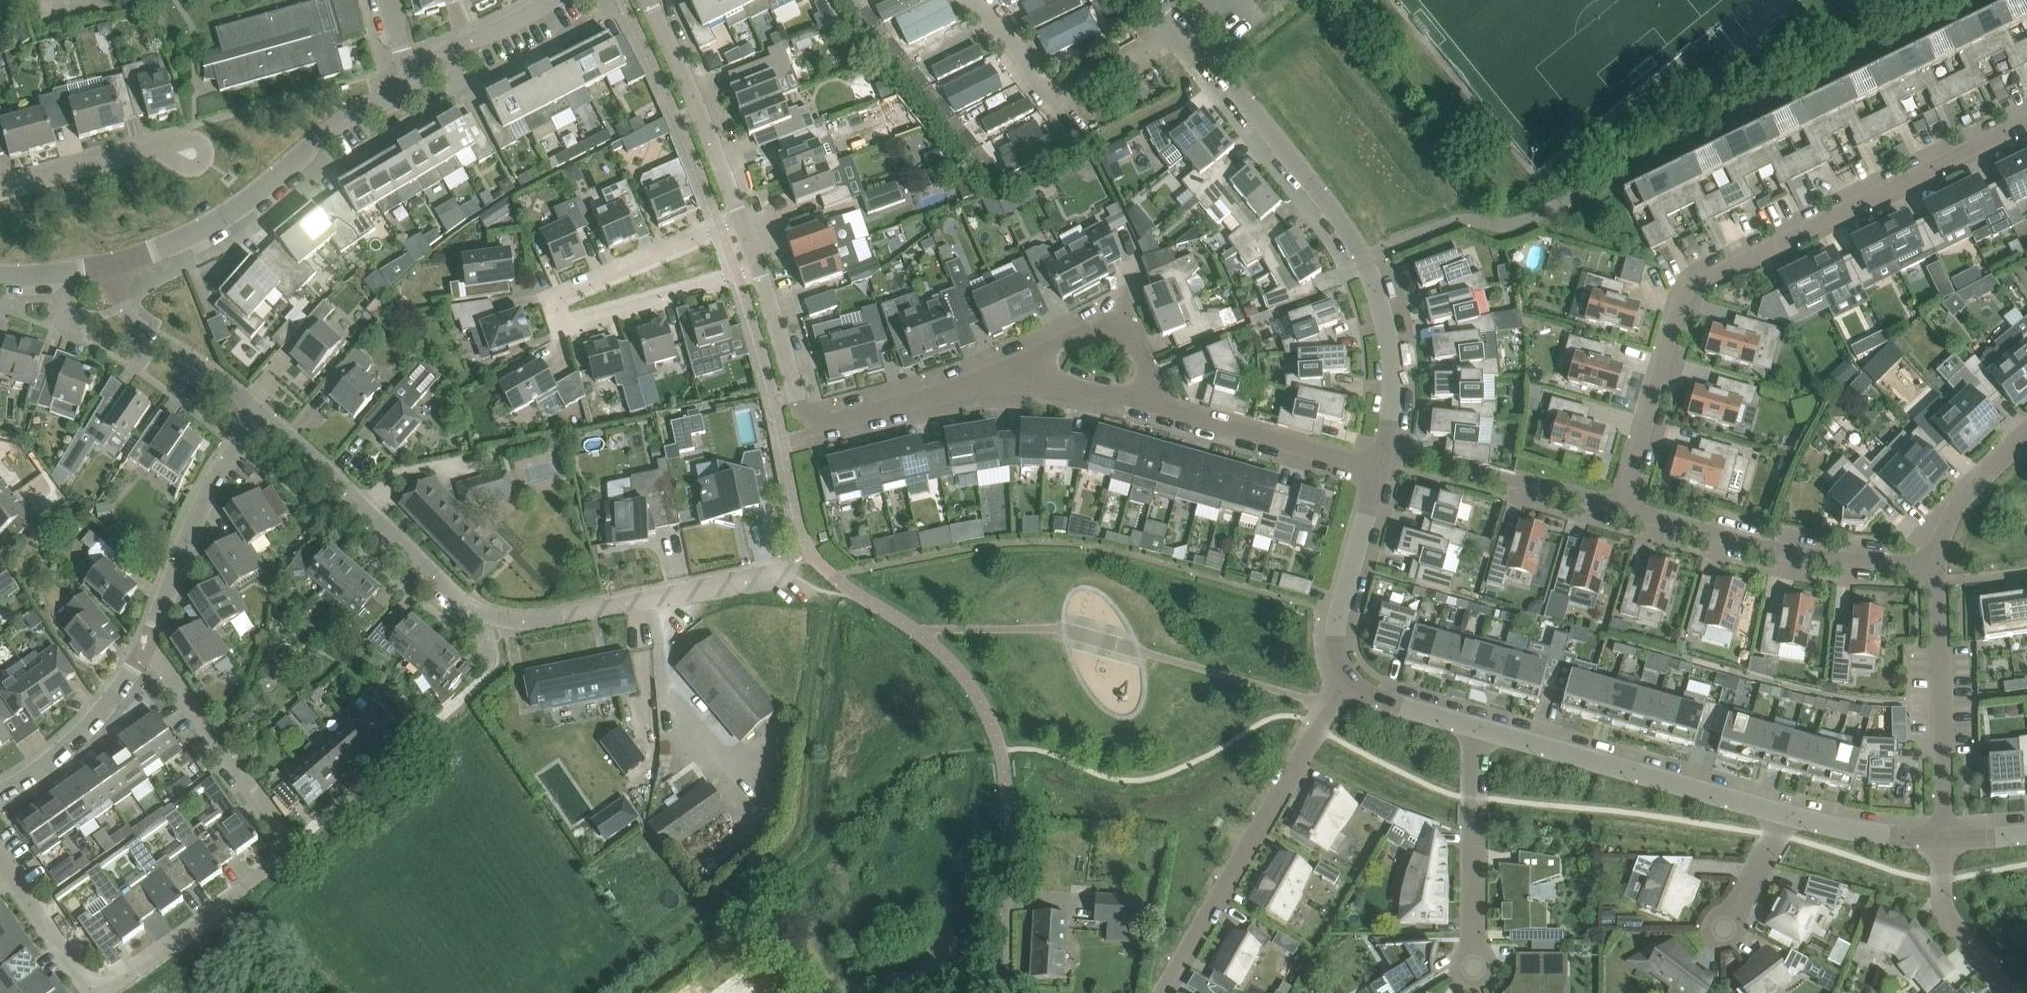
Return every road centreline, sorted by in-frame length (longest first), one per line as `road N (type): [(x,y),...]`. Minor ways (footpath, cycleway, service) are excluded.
road 1 (residential): [(2026,122),(1694,285),(1679,305),(1621,507)]
road 2 (residential): [(1379,470),(1392,382),(1378,296),(1362,257),(1165,0)]
road 3 (residential): [(92,985),(114,982),(288,847),(147,644)]
road 4 (residential): [(113,265),(224,219),(360,108),(403,94),(406,65)]
road 5 (residential): [(1352,686),(1299,754),(1160,992)]
road 6 (residential): [(1621,507),(1763,547),(1937,565)]
road 7 (residential): [(1784,814),(1477,727)]
road 8 (residential): [(262,413),(449,591),(486,615)]
road 9 (residential): [(486,615),(544,620),(782,574)]
road 10 (residential): [(1937,565),(1945,837)]
road 11 (residential): [(147,644),(204,502),(262,413)]
road 12 (residential): [(747,236),(648,0)]
road 13 (residential): [(1474,968),(1477,727)]
road 14 (residential): [(1148,404),(1379,470)]
road 15 (residential): [(1352,686),(1335,636),(1379,470)]
road 16 (residential): [(113,265),(129,321),(262,413)]
road 17 (residential): [(549,318),(747,236)]
road 18 (residential): [(831,422),(798,405),(747,236)]
road 19 (residential): [(0,793),(98,717),(147,644)]
road 20 (residential): [(1148,404),(1128,337),(1107,330),(1080,334),(1011,377)]
road 21 (residential): [(0,192),(150,150),(189,153)]
road 22 (residential): [(831,422),(1011,377)]
road 23 (residential): [(1945,837),(1947,908),(2012,992)]
road 24 (residential): [(1005,992),(999,960),(1006,816)]
road 25 (residential): [(486,615),(485,677),(401,750)]
road 26 (residential): [(1945,837),(1784,814)]
road 27 (residential): [(1937,565),(1951,517),(2026,439)]
road 28 (residential): [(406,65),(550,0)]
road 29 (residential): [(92,985),(0,860)]
road 30 (residential): [(1011,377),(1148,404)]
road 31 (residential): [(1477,727),(1352,686)]
road 32 (residential): [(1724,930),(1784,814)]

